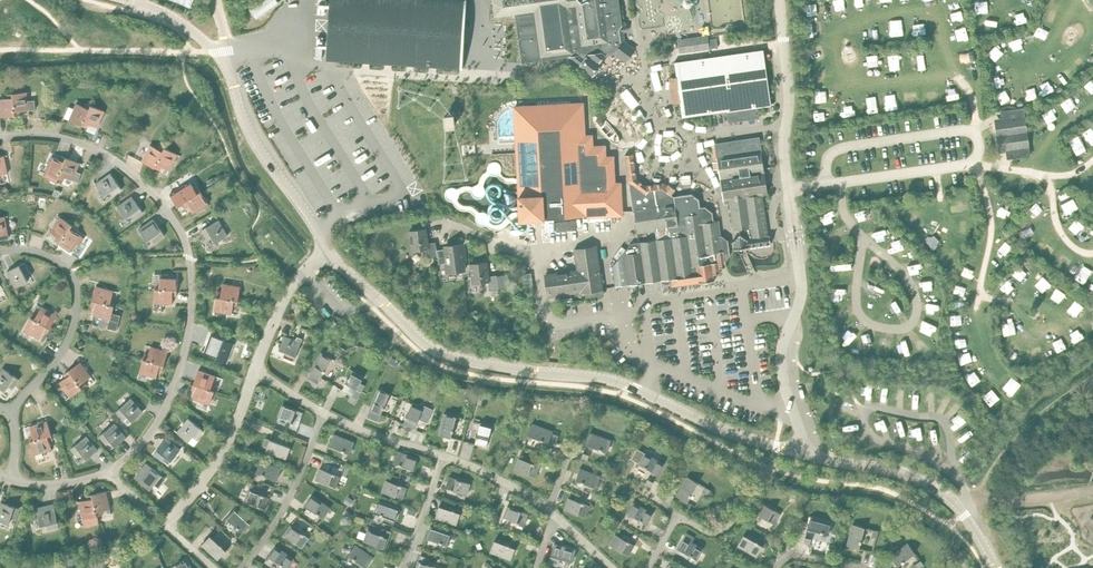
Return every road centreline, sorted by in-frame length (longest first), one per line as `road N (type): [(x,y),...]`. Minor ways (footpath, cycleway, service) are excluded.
road 1 (residential): [(810,455),(721,428),(612,381),(483,366),(436,351),(330,250)]
road 2 (residential): [(109,471),(158,423),(172,393),(190,329),(190,257),(159,198),(119,163),(54,135),(0,136)]
road 3 (residential): [(221,54),(247,129),(330,250)]
road 4 (residential): [(0,252),(30,250),(55,259),(76,285),(65,348),(21,397)]
road 5 (residential): [(788,188),(780,0)]
road 6 (residential): [(168,530),(208,478),(256,371)]
road 7 (residential): [(863,238),(912,285),(917,314),(903,329),(874,325),(856,297)]
road 8 (residential): [(975,133),(834,149),(829,182)]
road 9 (residential): [(323,414),(292,494),(243,567)]
road 10 (track): [(982,502),(1005,448),(1092,375)]
road 11 (unclassified): [(993,567),(949,499),(891,470)]
road 12 (residential): [(256,371),(295,283),(330,250)]
road 13 (residential): [(838,181),(971,162)]
road 14 (residential): [(980,165),(992,232),(981,294)]
road 15 (residential): [(323,414),(445,456)]

